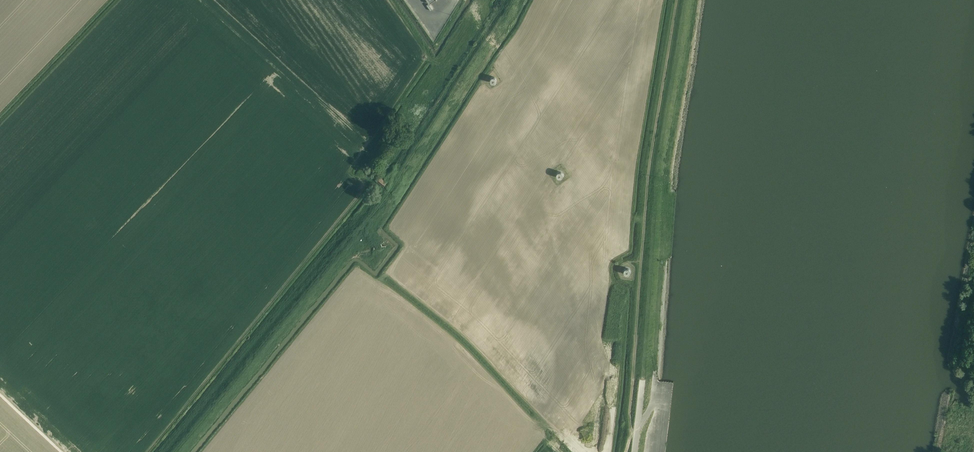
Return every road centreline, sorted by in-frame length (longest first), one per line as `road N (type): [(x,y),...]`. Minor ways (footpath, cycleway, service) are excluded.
road 1 (track): [(512,0),(389,187),(173,451)]
road 2 (track): [(625,451),(648,175),(677,0)]

